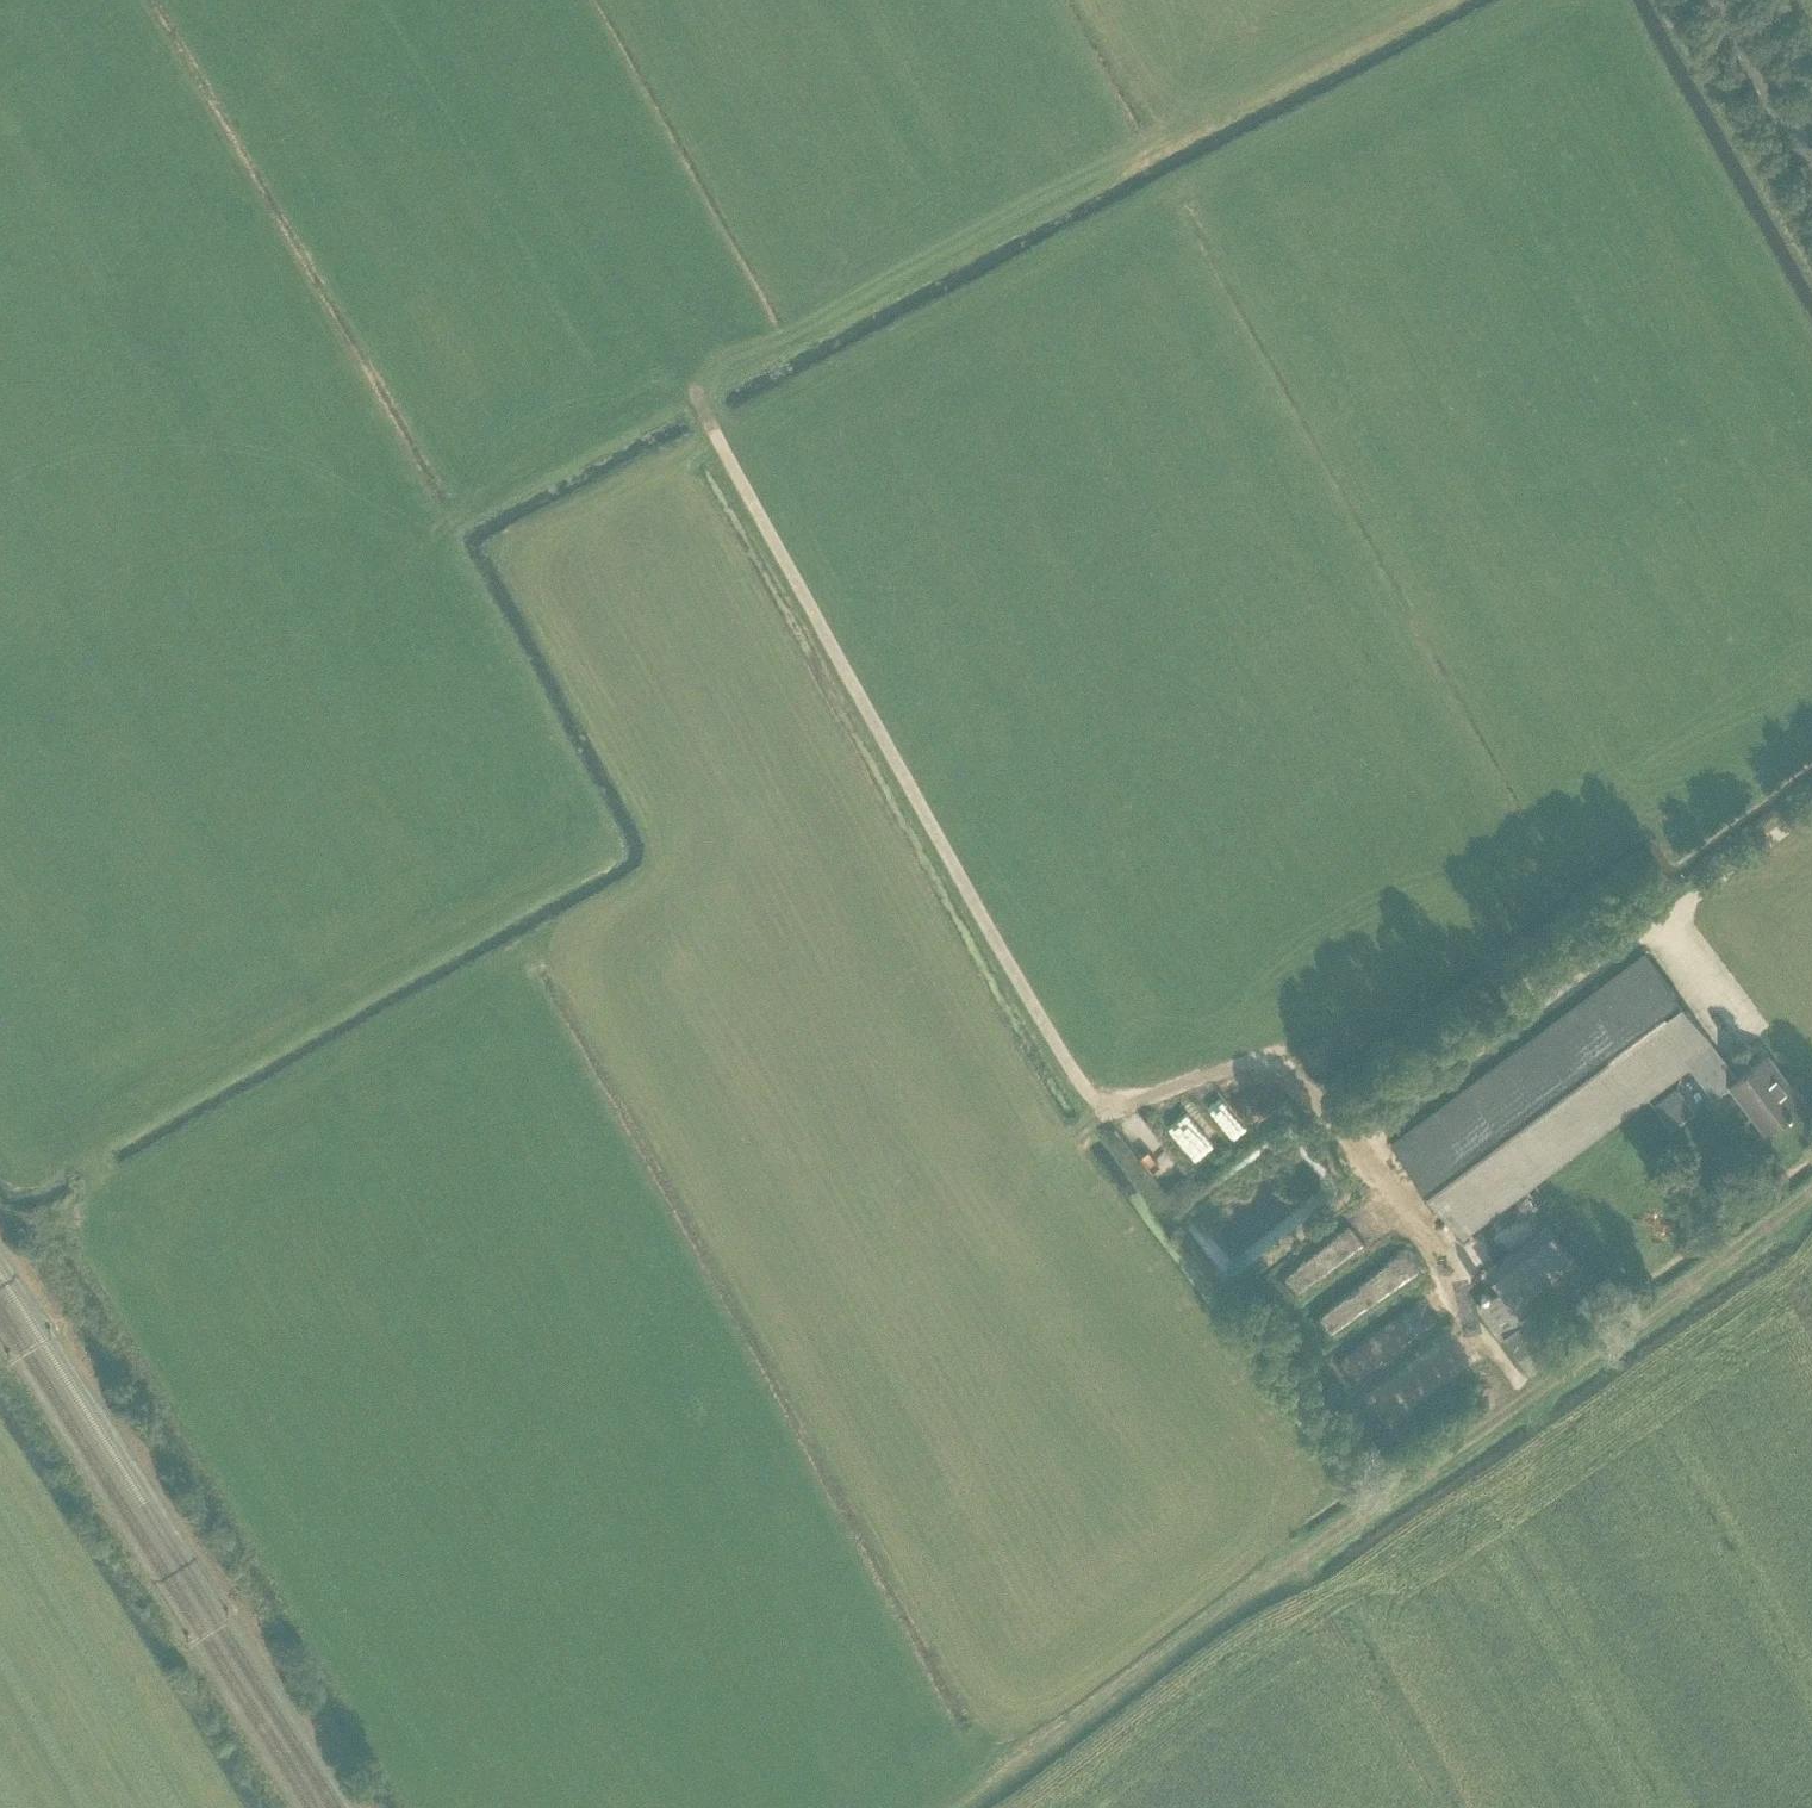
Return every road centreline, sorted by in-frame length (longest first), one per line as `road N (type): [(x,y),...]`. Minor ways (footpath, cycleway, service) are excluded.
road 1 (tertiary): [(1811,171),(1717,0)]

